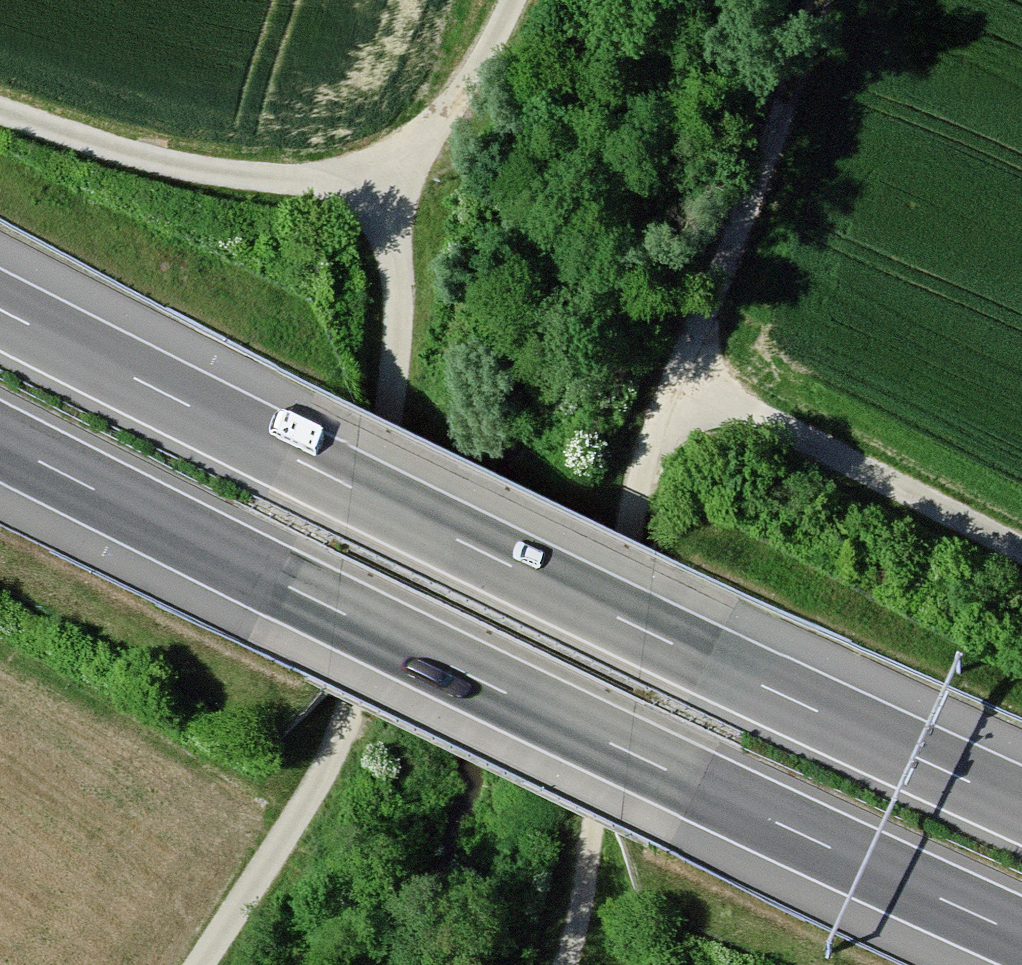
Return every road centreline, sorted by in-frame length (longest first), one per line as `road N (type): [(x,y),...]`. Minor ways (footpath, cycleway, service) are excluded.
road 1 (motorway): [(1021,805),(646,631),(0,309)]
road 2 (motorway): [(0,441),(630,752),(1021,934)]
road 3 (track): [(1021,548),(680,376),(631,538),(584,891),(565,964)]
road 4 (track): [(378,162),(399,320),(377,592),(362,680),(317,785),(200,964)]
road 5 (track): [(514,0),(486,57),(436,125),(378,162),(332,174),(204,170),(0,109)]
road 6 (track): [(819,0),(680,376)]

